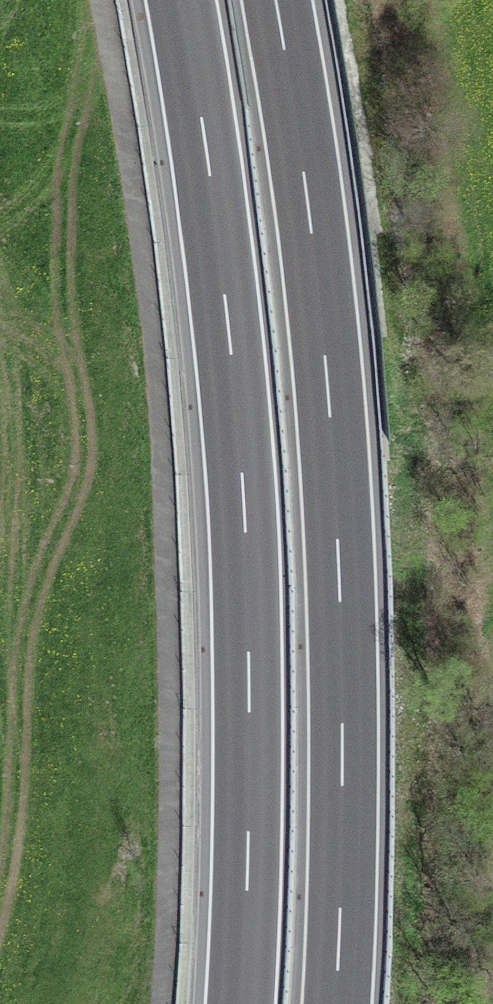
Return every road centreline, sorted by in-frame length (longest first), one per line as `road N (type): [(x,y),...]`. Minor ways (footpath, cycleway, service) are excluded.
road 1 (motorway): [(336,1003),(343,701),(332,427),(303,164),(276,0)]
road 2 (motorway): [(182,0),(229,334),(248,570),(242,1003)]

